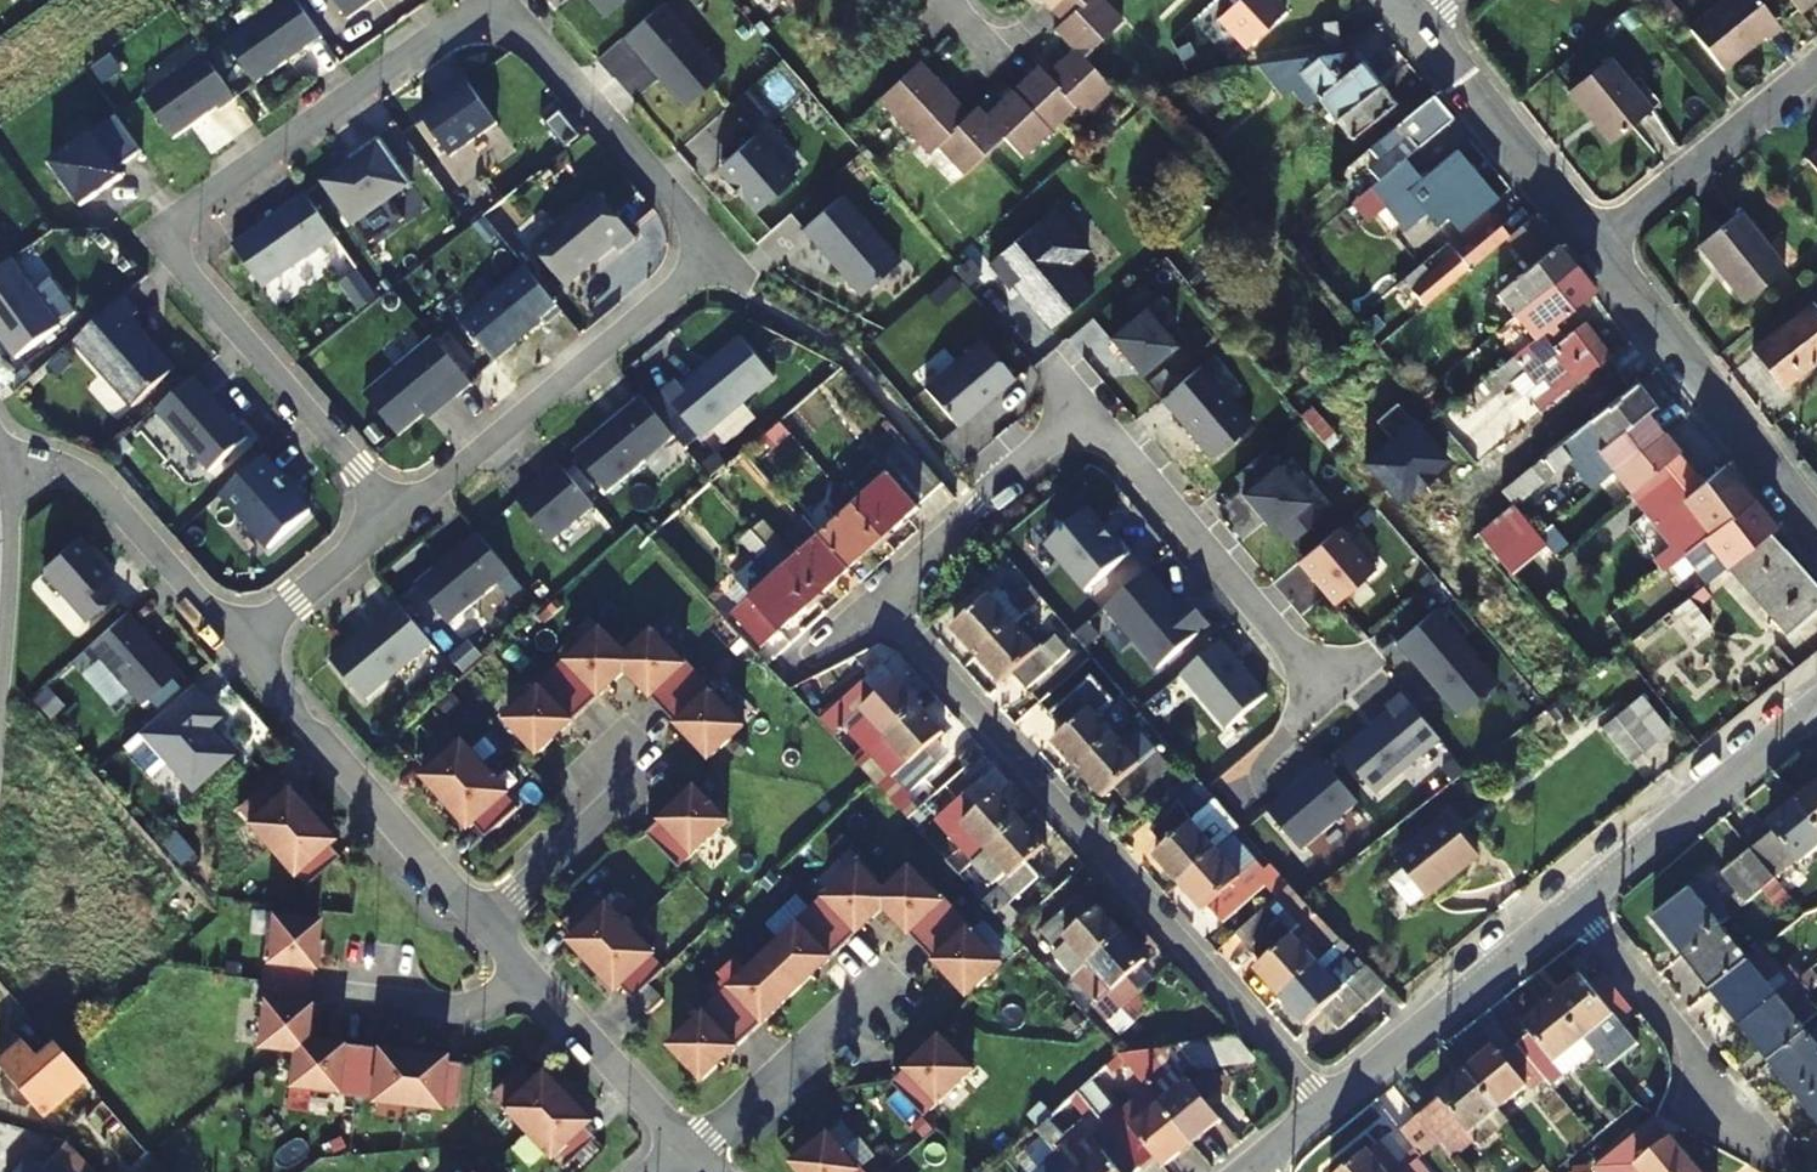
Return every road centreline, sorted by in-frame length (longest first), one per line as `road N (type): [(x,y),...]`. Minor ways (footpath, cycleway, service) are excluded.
road 1 (residential): [(390,517),(699,269),(698,225),(515,13),(460,12),(188,206),(177,259),(356,473)]
road 2 (residential): [(1326,1108),(872,608)]
road 3 (residential): [(1320,687),(1115,437),(1088,426),(1061,430),(872,608)]
road 4 (residential): [(245,651),(484,920)]
road 5 (residential): [(1603,246),(1816,525)]
road 6 (residential): [(1326,1108),(1575,903)]
road 7 (residential): [(1575,903),(1816,707)]
road 8 (residential): [(1411,16),(1603,246)]
road 9 (residential): [(1603,246),(1816,72)]
road 10 (residential): [(893,984),(697,1154)]
road 11 (residential): [(1575,903),(1694,1054),(1721,1112)]
road 12 (residential): [(528,968),(697,1154)]
road 13 (residential): [(484,920),(581,834),(630,752)]
road 14 (residential): [(245,651),(390,517)]
road 15 (residential): [(348,993),(464,1009),(486,1004),(528,968)]

